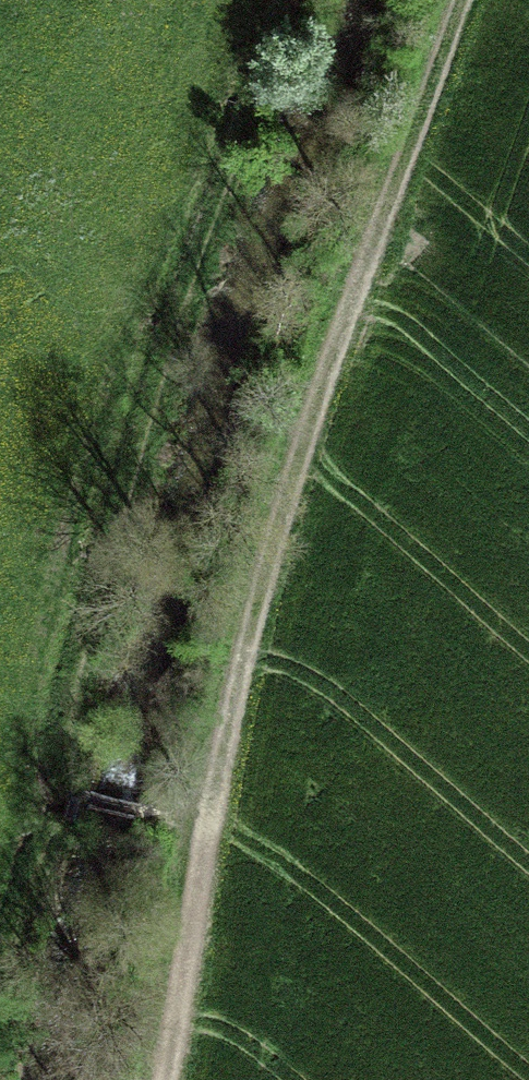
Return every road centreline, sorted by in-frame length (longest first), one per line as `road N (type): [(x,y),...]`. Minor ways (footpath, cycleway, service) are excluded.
road 1 (track): [(171,1079),(205,936),(235,693),(339,304),(440,0)]
road 2 (track): [(277,66),(156,417),(106,603),(5,1079)]

